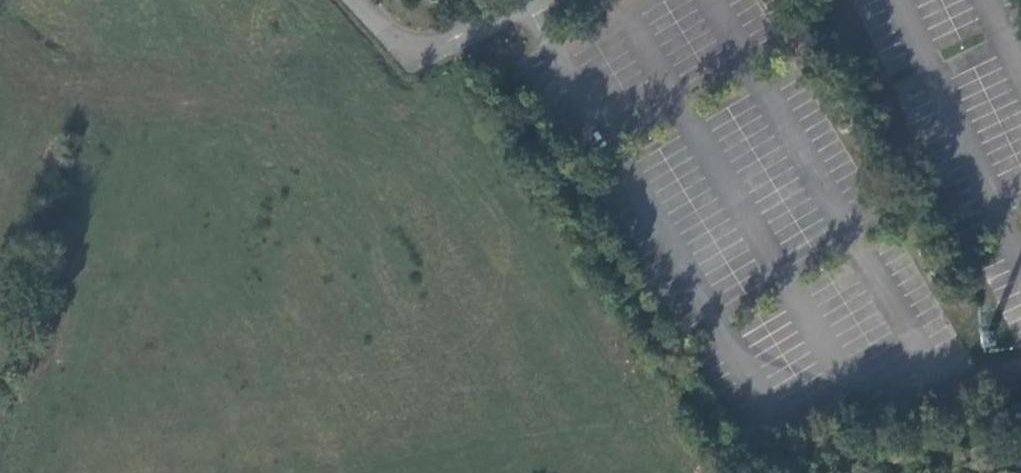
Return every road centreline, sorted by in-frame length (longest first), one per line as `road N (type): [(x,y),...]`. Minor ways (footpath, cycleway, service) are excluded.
road 1 (unclassified): [(364,0),(414,54),(525,0)]

